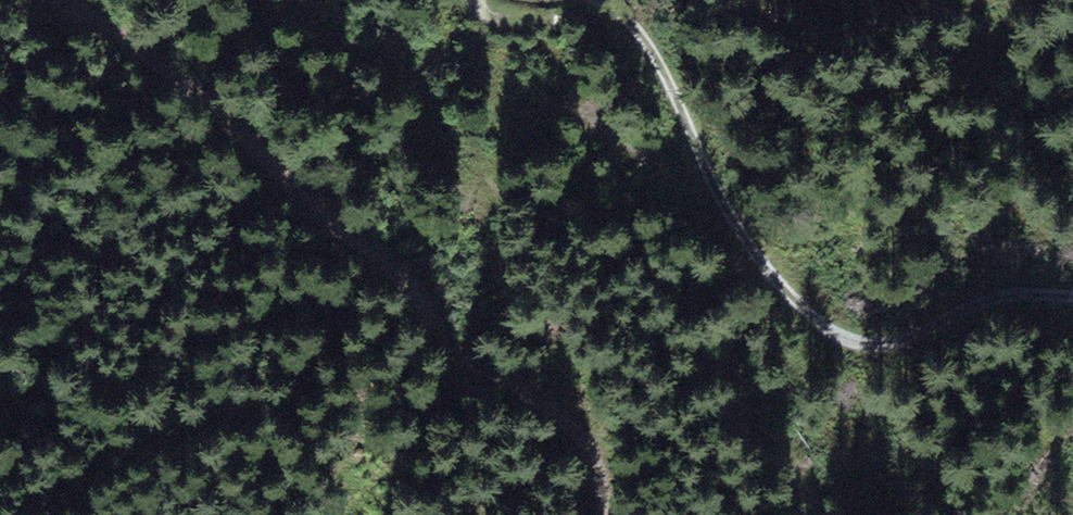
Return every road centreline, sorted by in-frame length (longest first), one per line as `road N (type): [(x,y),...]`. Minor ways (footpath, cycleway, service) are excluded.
road 1 (track): [(610,514),(597,458),(573,426),(453,343),(409,282),(342,236),(199,81),(69,0)]
road 2 (track): [(1072,297),(981,308),(909,344),(854,347),(791,295),(714,180),(636,28),(595,0)]

